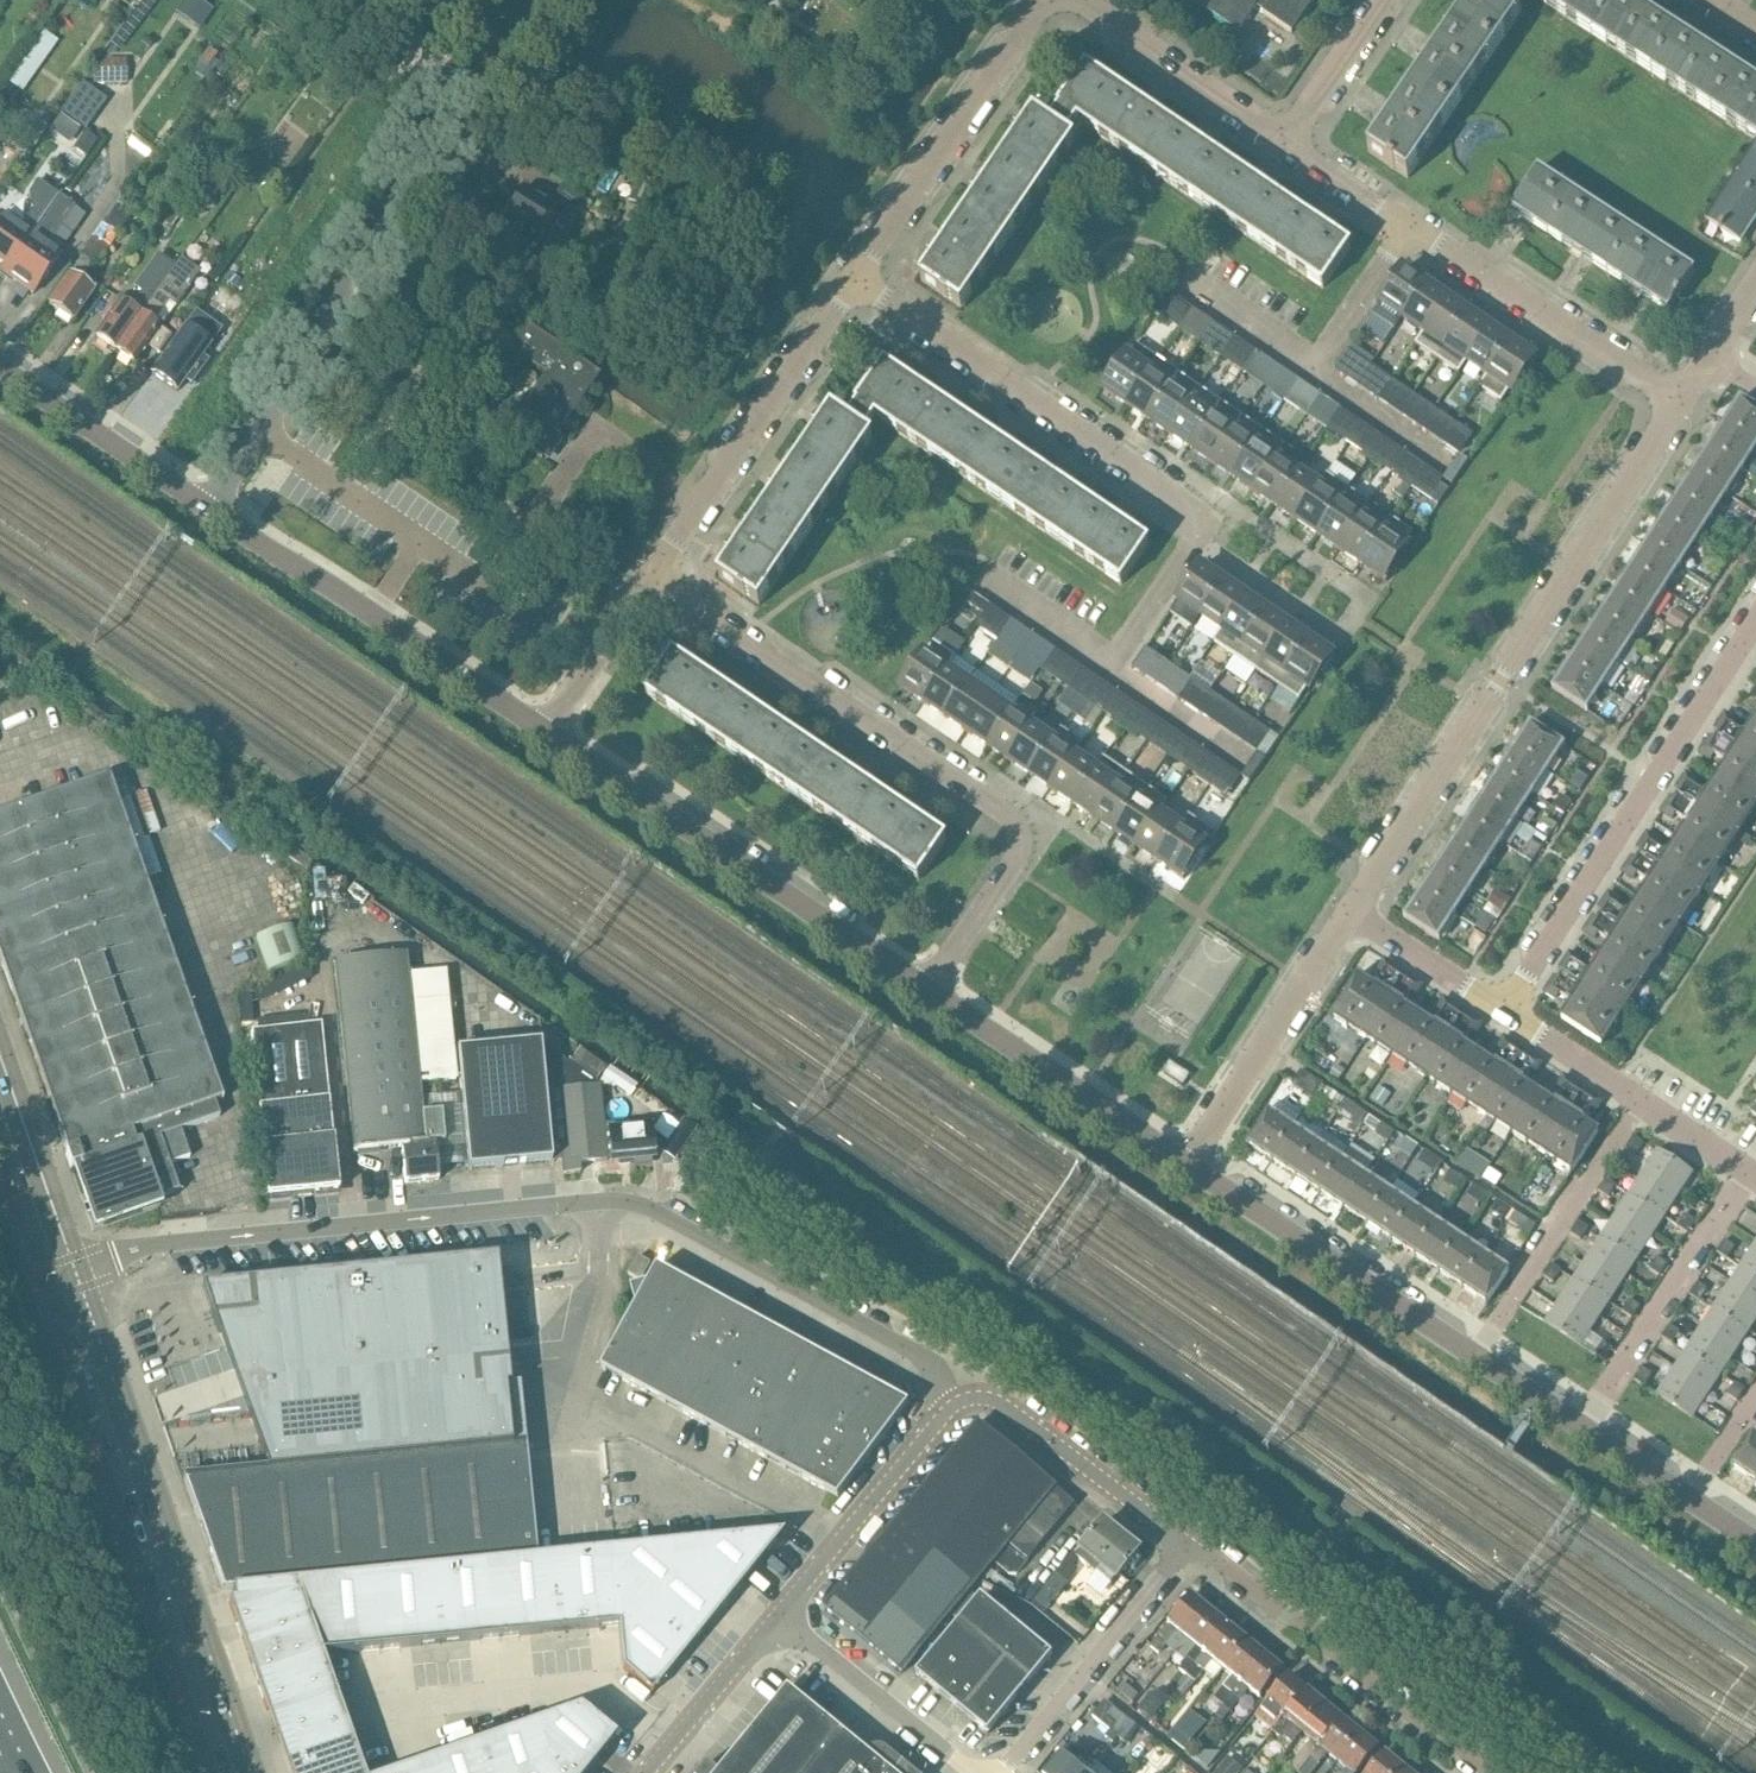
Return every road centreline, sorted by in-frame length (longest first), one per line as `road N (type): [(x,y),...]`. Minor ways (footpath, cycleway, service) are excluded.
road 1 (unclassified): [(69,1265),(143,1247),(573,1202),(635,1203),(911,1347),(954,1402)]
road 2 (residential): [(992,584),(1112,663),(1211,521),(855,282)]
road 3 (residential): [(547,735),(0,367)]
road 4 (residential): [(930,992),(1032,833),(655,578)]
road 5 (residential): [(1349,914),(1681,400)]
road 6 (tertiary): [(249,1772),(69,1265)]
road 7 (residential): [(1503,1015),(1755,624)]
road 8 (residential): [(930,992),(547,735)]
road 9 (residential): [(1493,1772),(1338,1656),(1319,1633),(1187,1542)]
road 10 (residential): [(655,578),(855,282)]
road 11 (residential): [(1476,1360),(1185,1168)]
road 12 (residential): [(855,282),(1036,10),(1052,0)]
road 13 (residential): [(1409,227),(1681,400)]
road 14 (residential): [(1185,1168),(930,992)]
road 15 (residential): [(1750,1176),(1582,1433)]
road 16 (residential): [(1640,1104),(1476,1360)]
road 17 (residential): [(1185,1168),(1349,914)]
road 18 (unclassified): [(1187,1542),(1002,1772)]
road 19 (unclassified): [(1187,1542),(1012,1407),(976,1395),(954,1402)]
road 20 (unclassified): [(954,1402),(782,1616)]
road 21 (residential): [(1075,0),(1284,142)]
road 22 (unclassified): [(974,1772),(782,1616)]
road 23 (tertiary): [(69,1265),(0,1066)]
road 24 (unclassified): [(782,1616),(649,1772)]
road 25 (residential): [(547,735),(655,578)]
road 26 (residential): [(1503,1015),(1349,914)]
road 27 (residential): [(1284,142),(1383,0)]
road 28 (residential): [(1314,371),(1409,227)]
road 29 (residential): [(1640,1104),(1503,1015)]
road 30 (residential): [(1184,284),(1314,371)]
road 31 (residential): [(1314,371),(1442,459)]
road 32 (residential): [(1284,142),(1409,227)]
road 33 (residential): [(1750,1176),(1640,1104)]
road 34 (residential): [(1690,1504),(1582,1433)]
road 35 (residential): [(1582,1433),(1476,1360)]
road 36 (residential): [(1690,1504),(1755,1403)]

